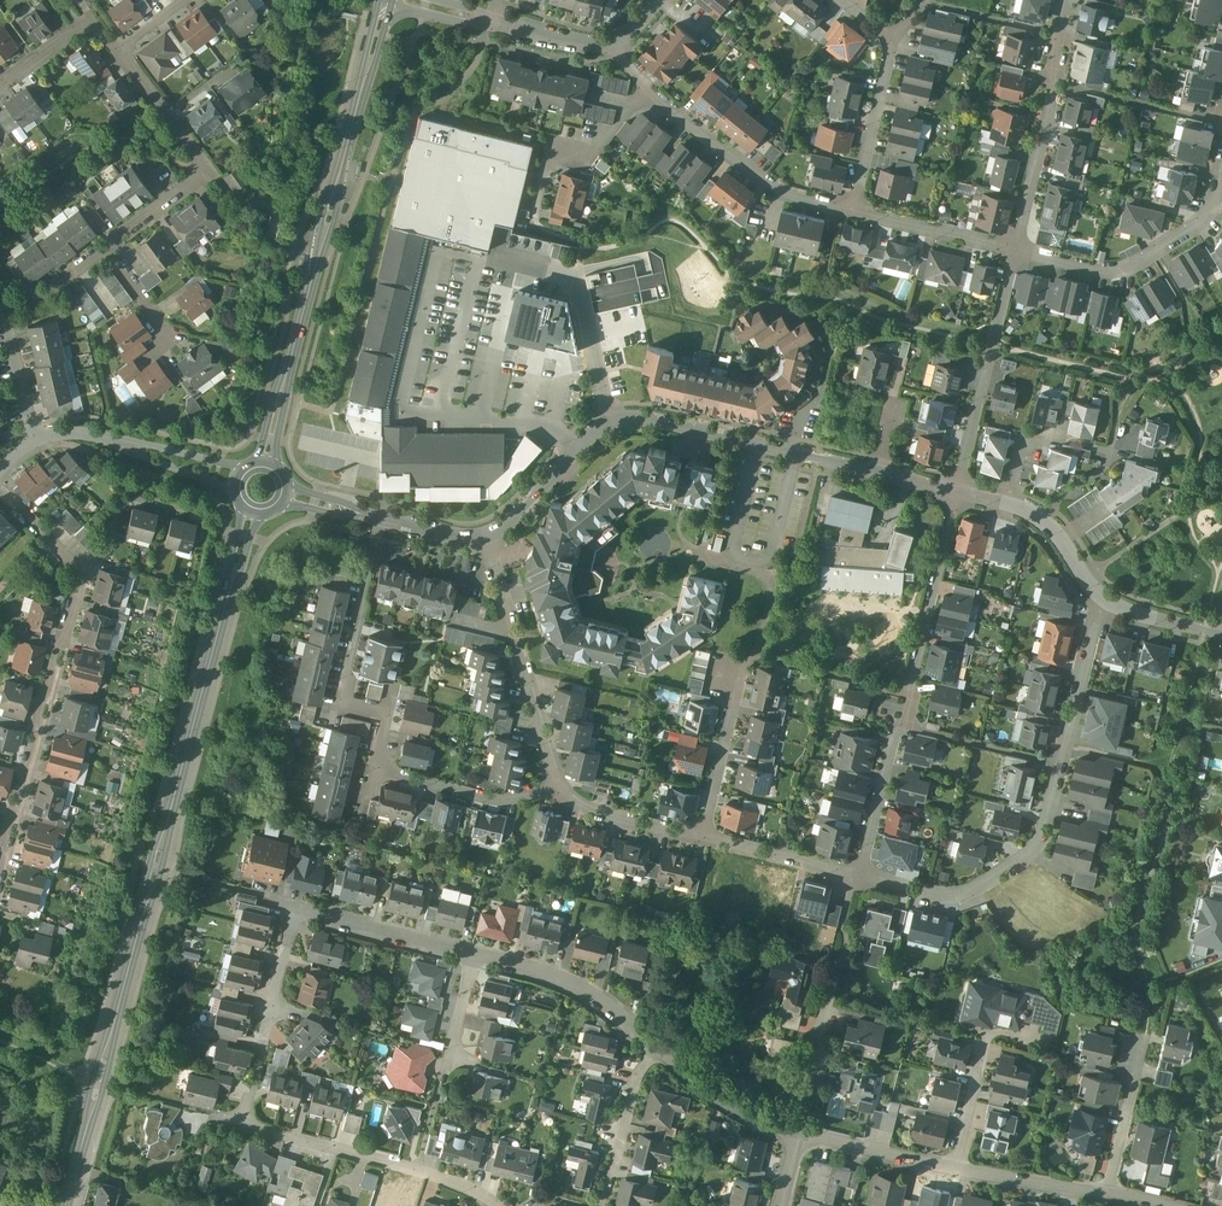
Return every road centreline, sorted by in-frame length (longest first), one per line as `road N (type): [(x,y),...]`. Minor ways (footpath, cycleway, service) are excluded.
road 1 (tertiary): [(63,1205),(250,512)]
road 2 (residential): [(499,1205),(417,1171),(241,1126),(293,908),(474,954)]
road 3 (tertiary): [(265,461),(386,0)]
road 4 (residential): [(859,877),(962,895),(1024,856),(1037,840),(1108,603)]
road 5 (residential): [(0,485),(85,574),(0,863)]
road 6 (residential): [(959,492),(859,877)]
road 7 (residential): [(959,492),(664,421),(610,420)]
road 8 (residential): [(1221,165),(1208,215),(1122,269),(1106,274),(1014,250)]
road 9 (residential): [(483,539),(555,788)]
road 10 (residential): [(1065,0),(1014,250)]
road 11 (residential): [(1014,250),(959,492)]
road 12 (residential): [(372,773),(387,714),(340,703),(370,569)]
road 13 (residential): [(850,210),(779,193),(646,94)]
road 14 (residential): [(408,0),(595,45),(615,43)]
road 15 (residential): [(474,954),(567,984),(657,1050)]
road 16 (residential): [(168,112),(207,174),(104,247)]
road 17 (residential): [(1108,603),(1042,517),(959,492)]
road 18 (residential): [(555,788),(510,803),(372,773)]
road 19 (residential): [(800,1135),(842,961)]
road 20 (residential): [(893,39),(850,210)]
road 21 (residential): [(610,420),(483,539)]
road 22 (residential): [(1014,250),(850,210)]
road 23 (residential): [(657,1050),(730,1107),(800,1135)]
road 24 (residential): [(700,838),(859,877)]
road 25 (residential): [(700,838),(738,680)]
road 26 (residential): [(800,1135),(954,1168)]
road 27 (residential): [(954,1168),(1108,1193)]
road 28 (residential): [(555,788),(590,809),(700,838)]
road 29 (residential): [(569,272),(610,420)]
road 30 (residential): [(0,86),(82,25),(105,30),(121,51)]
road 31 (residential): [(1108,1193),(1142,1047)]
road 32 (residential): [(39,439),(1,307)]
road 33 (residential): [(954,1168),(988,1035)]
road 34 (residential): [(474,954),(443,1083)]
road 35 (residential): [(245,466),(119,443)]
road 36 (residential): [(646,94),(586,160),(549,152)]
road 37 (residential): [(119,443),(235,494)]
road 38 (residential): [(657,1050),(637,1079),(612,1164)]
road 39 (residential): [(104,247),(42,293),(1,307)]

